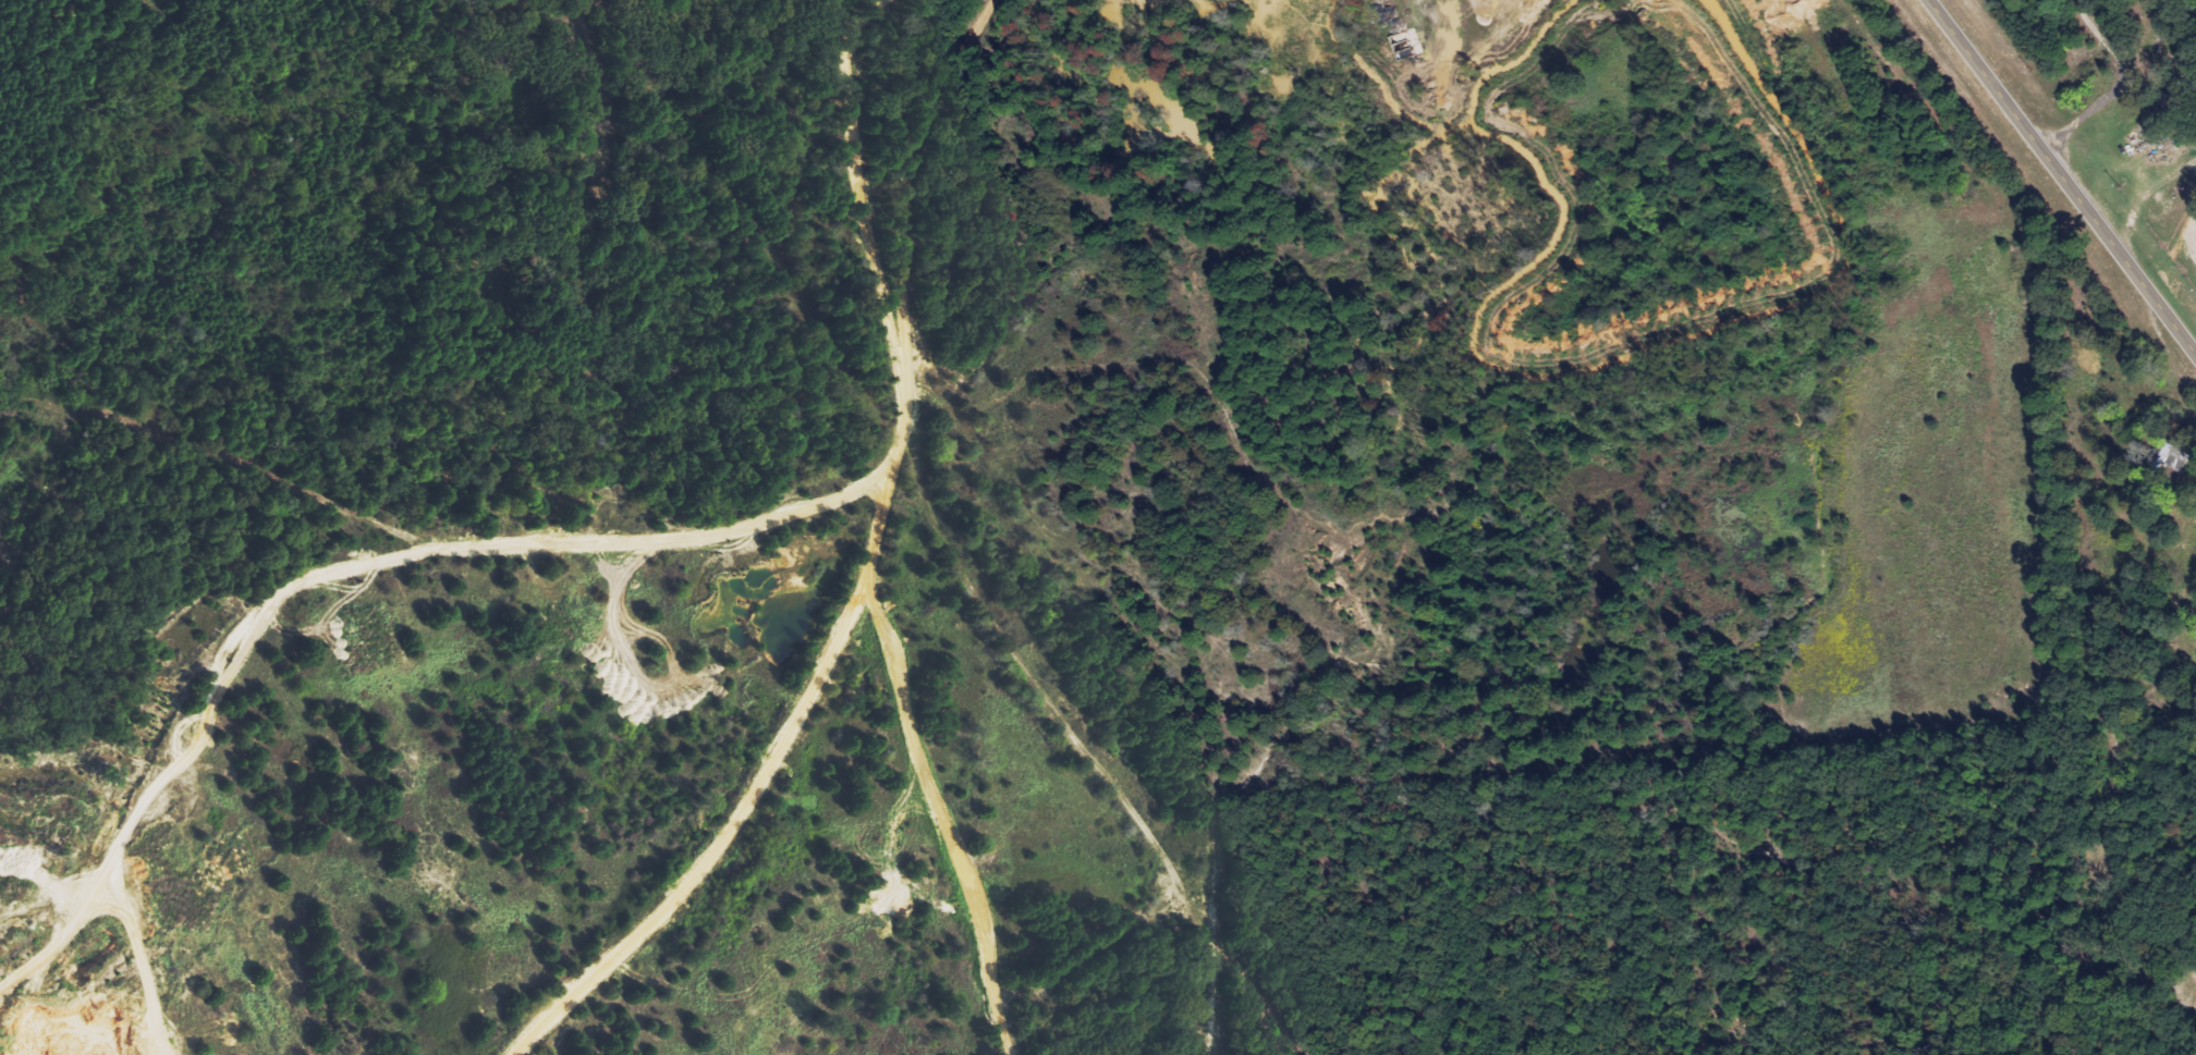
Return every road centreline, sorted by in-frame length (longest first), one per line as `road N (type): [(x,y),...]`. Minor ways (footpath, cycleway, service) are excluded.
road 1 (secondary): [(1935,0),(2195,341)]

